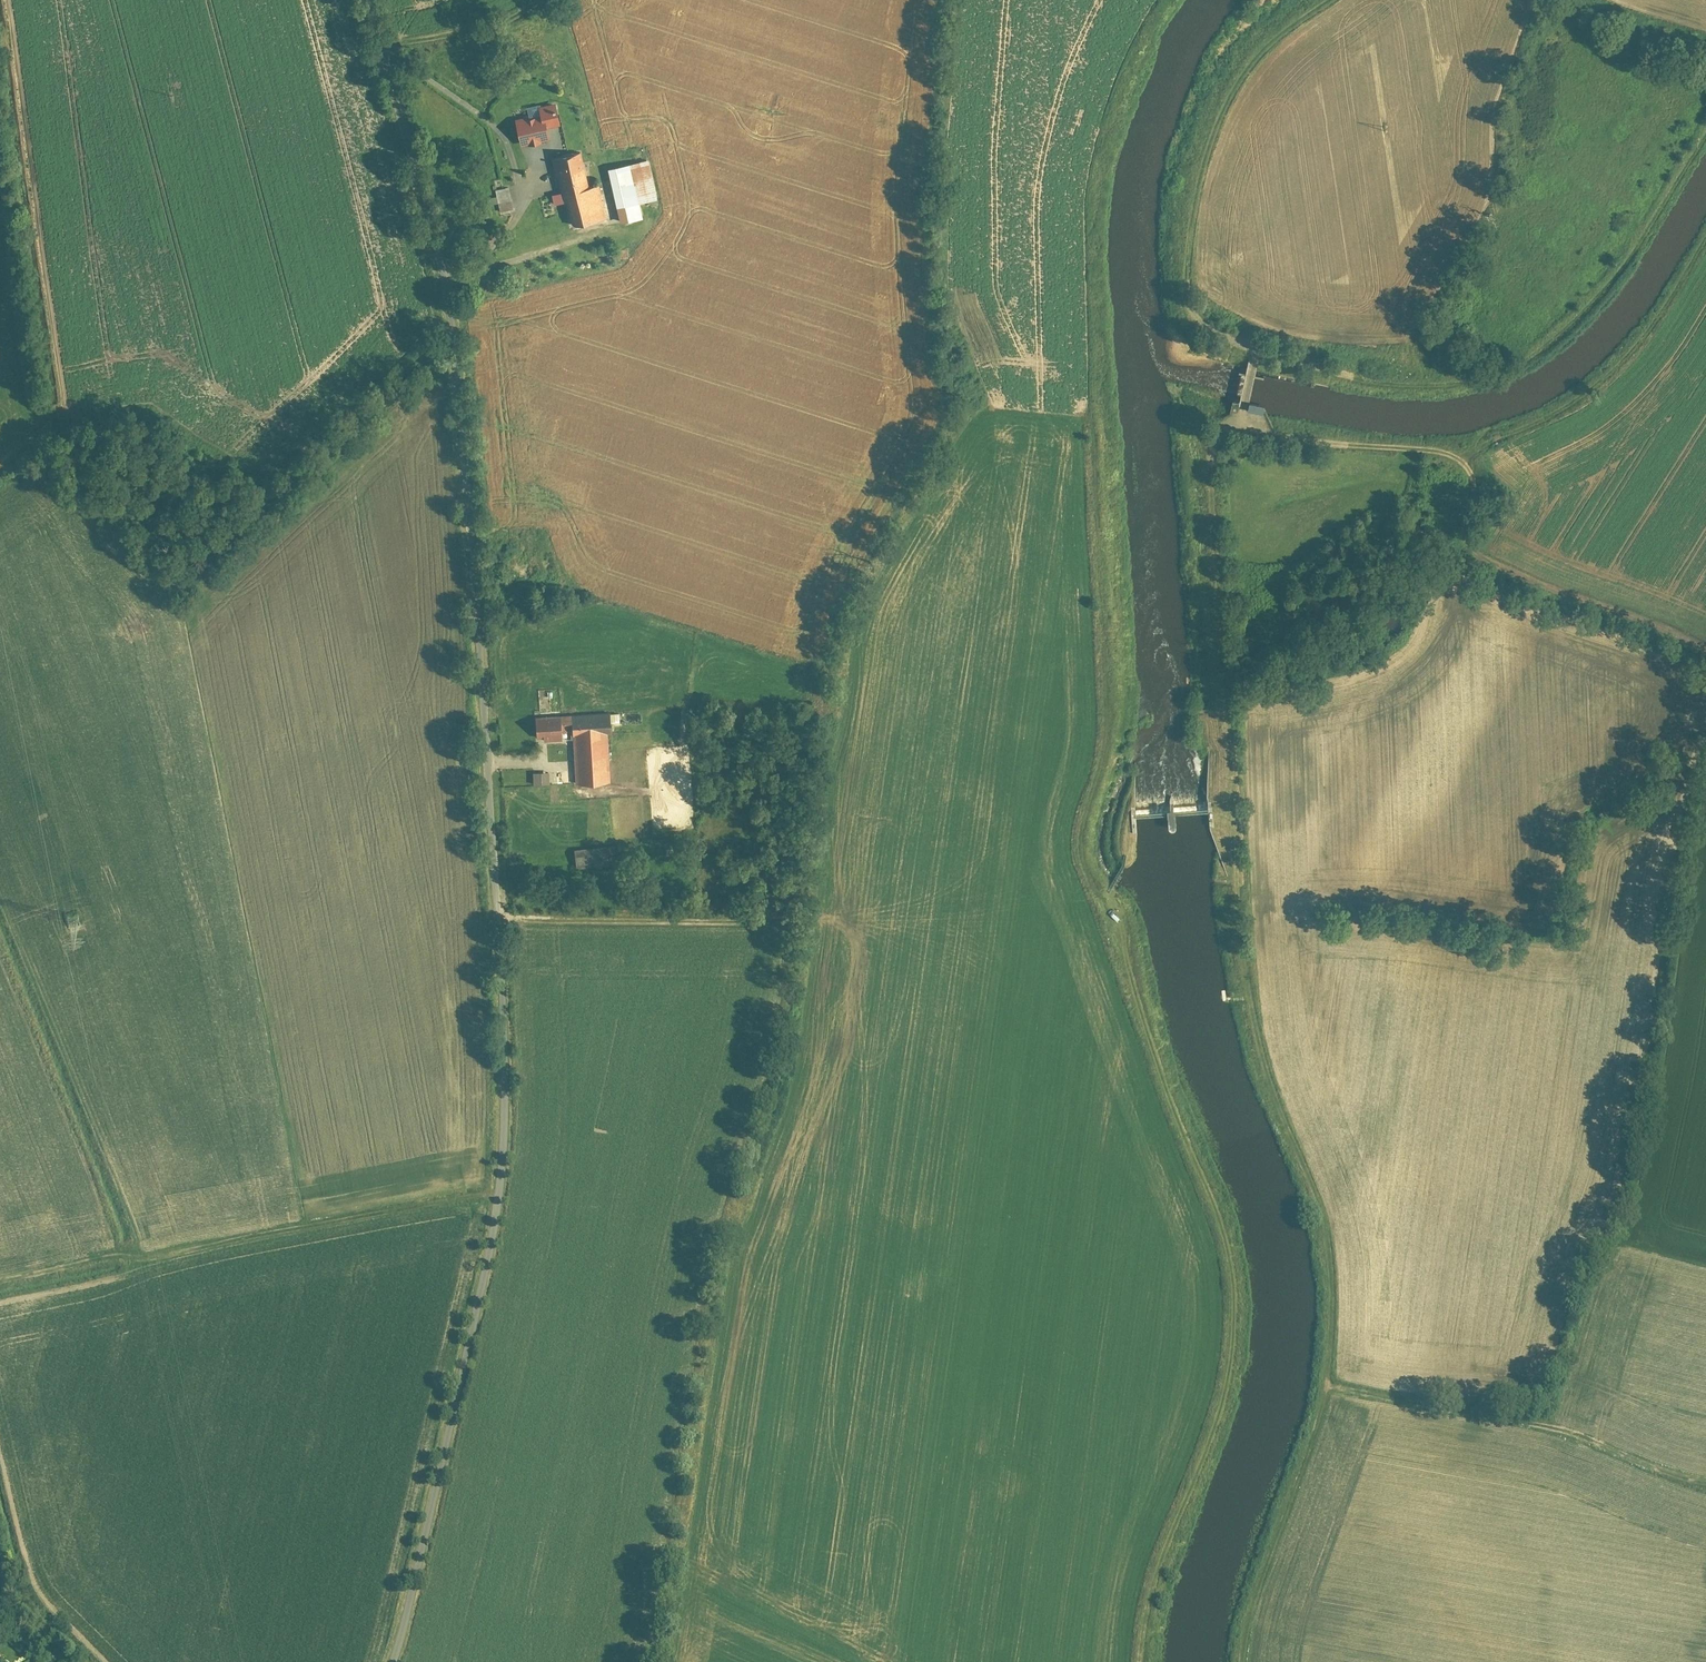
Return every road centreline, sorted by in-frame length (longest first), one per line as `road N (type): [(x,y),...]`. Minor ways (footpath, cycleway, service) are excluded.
road 1 (unclassified): [(369,0),(453,309),(464,391),(501,1089),(496,1231),(395,1661)]
road 2 (track): [(1308,1445),(1328,1386),(1330,1282),(1310,1189),(1253,1041),(1231,891),(1203,472),(1214,441),(1242,420),(1433,446),(1469,473),(1475,552),(1705,651)]
road 3 (track): [(1141,1661),(1154,1590),(1228,1394),(1236,1336),(1221,1223),(1182,1132)]
road 4 (track): [(0,1281),(497,1194)]
road 5 (track): [(1328,1386),(1539,1425),(1705,1484)]
road 6 (track): [(1182,212),(1180,303),(1220,336),(1379,378),(1461,373)]

